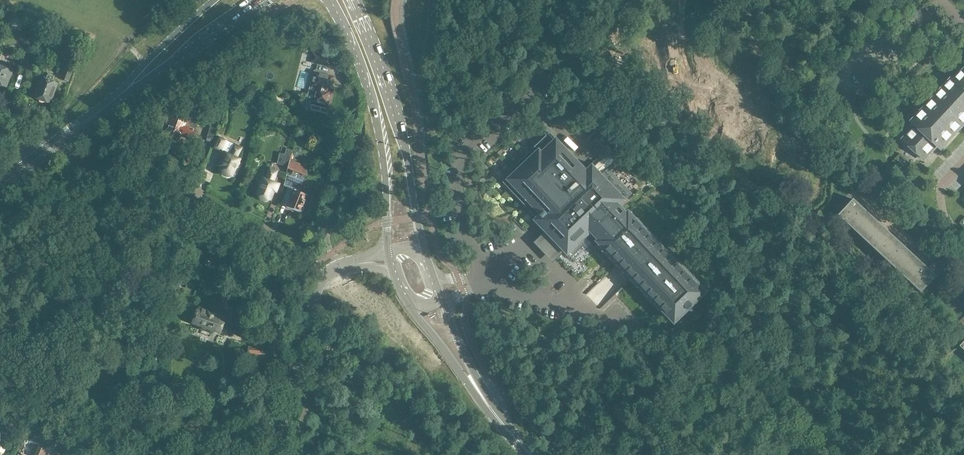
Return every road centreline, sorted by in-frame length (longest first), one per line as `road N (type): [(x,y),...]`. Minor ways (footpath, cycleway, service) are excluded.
road 1 (primary): [(427,263),(397,117),(350,0)]
road 2 (primary): [(329,0),(375,109),(388,252)]
road 3 (unclassified): [(324,277),(213,213),(100,166)]
road 4 (primary): [(101,111),(259,0)]
road 5 (primary): [(402,297),(520,445)]
road 6 (primary): [(520,445),(442,301)]
road 7 (primary): [(215,0),(101,111)]
road 8 (unclassified): [(274,454),(307,328)]
road 9 (unclassified): [(342,266),(327,236),(350,143)]

